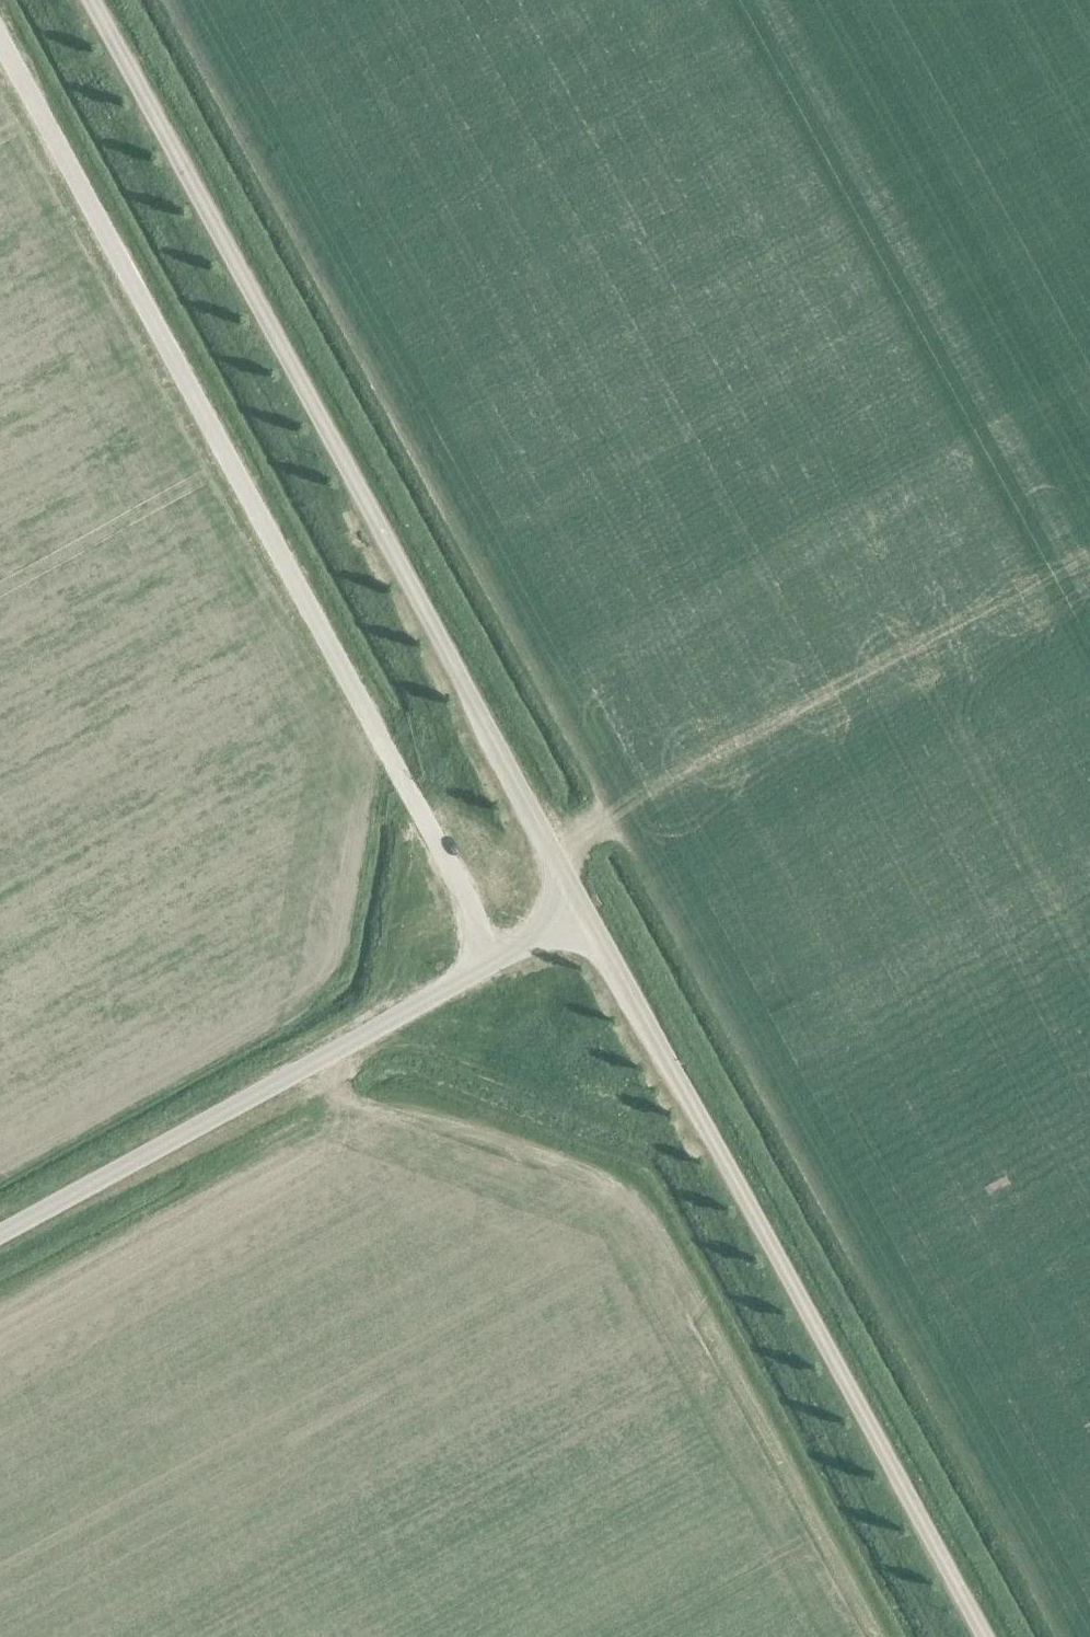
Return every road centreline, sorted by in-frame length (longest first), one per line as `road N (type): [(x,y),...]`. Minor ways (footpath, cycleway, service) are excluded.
road 1 (unclassified): [(978,1636),(88,0)]

